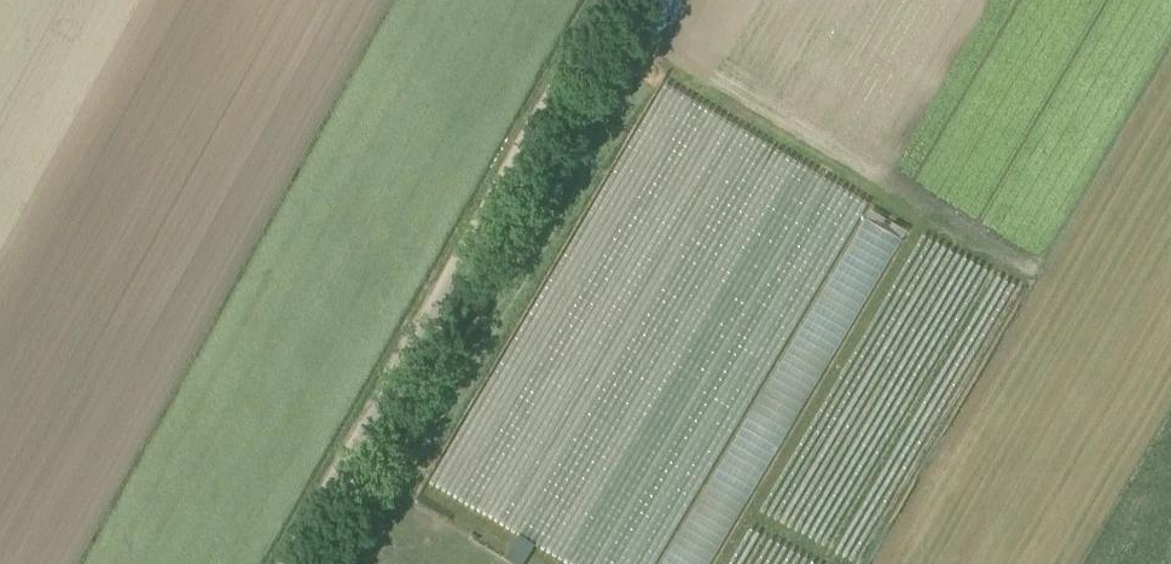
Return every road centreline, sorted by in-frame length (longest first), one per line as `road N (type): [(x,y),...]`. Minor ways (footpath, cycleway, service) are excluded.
road 1 (unclassified): [(288,563),(612,0)]

